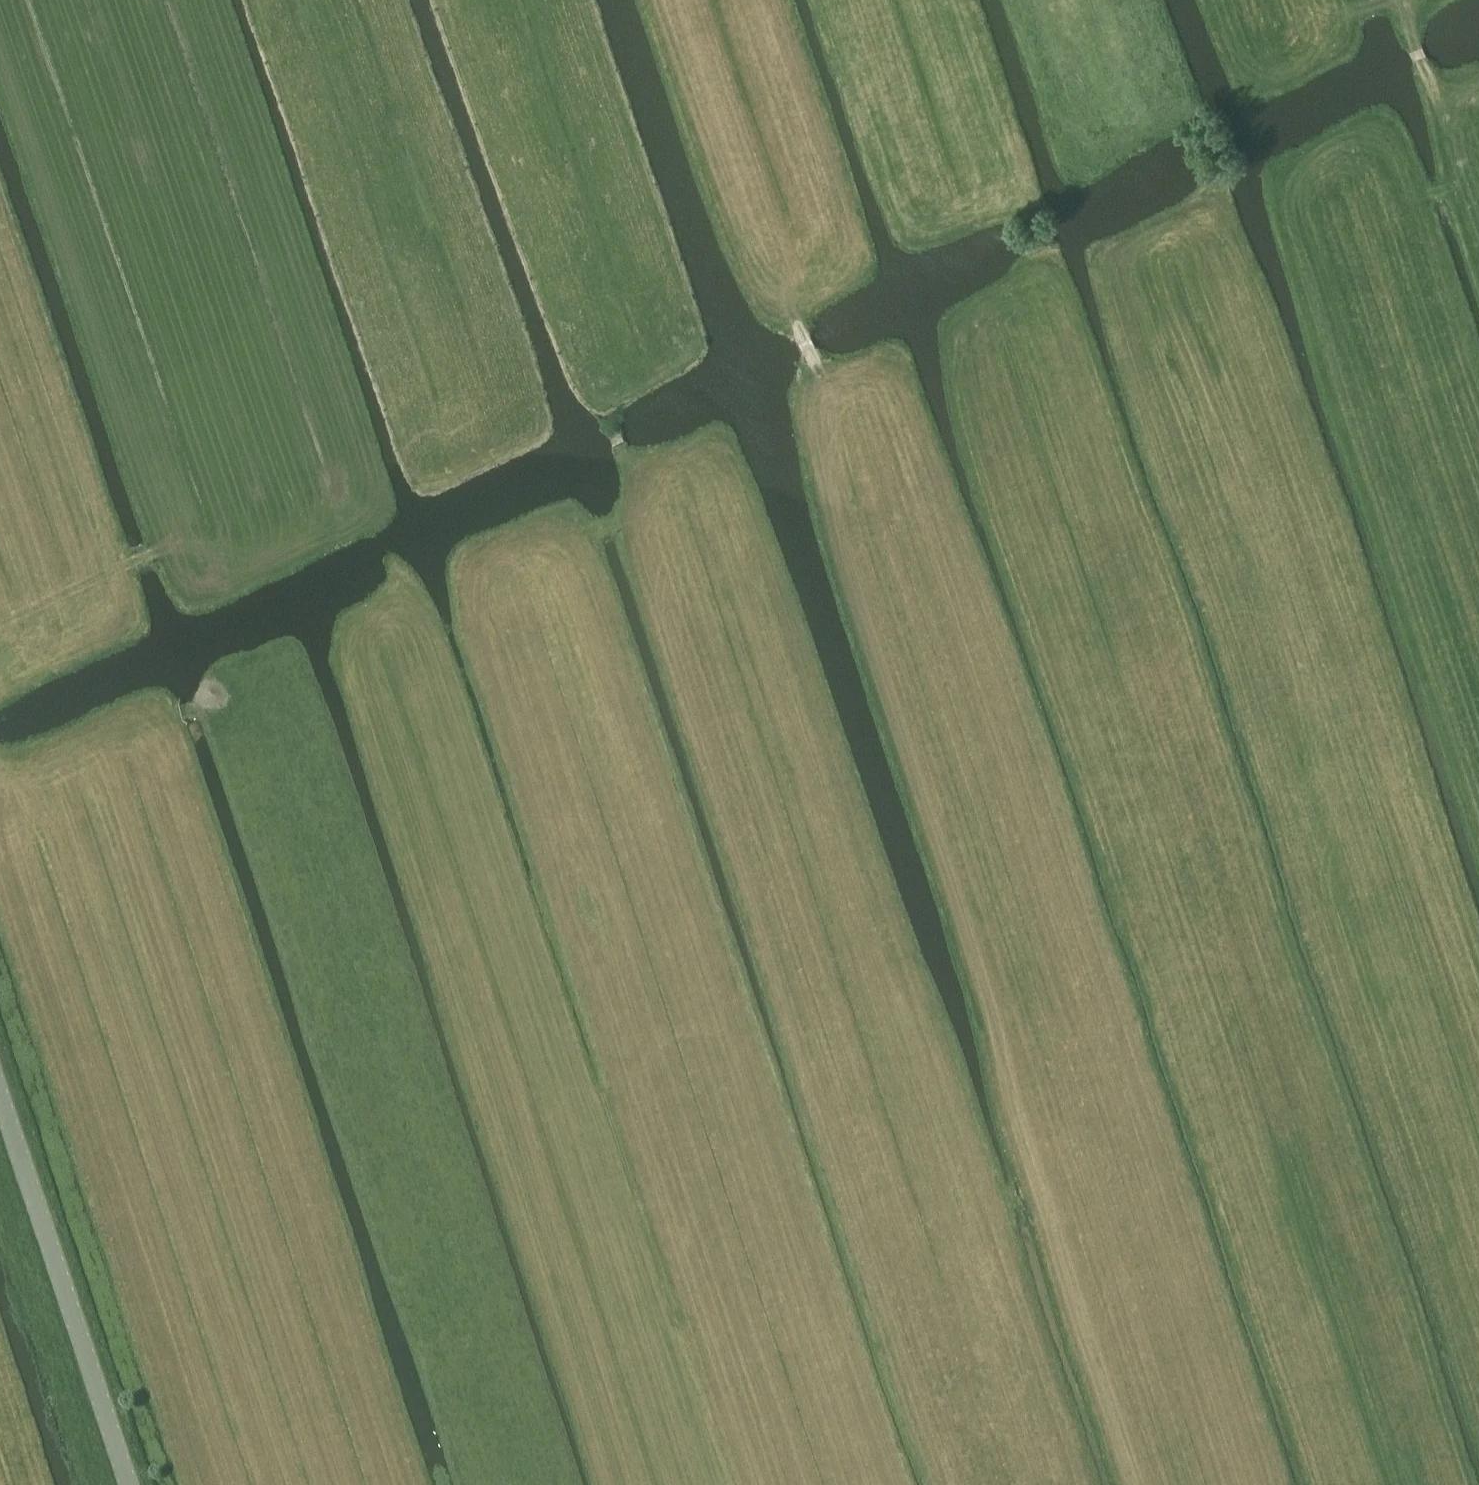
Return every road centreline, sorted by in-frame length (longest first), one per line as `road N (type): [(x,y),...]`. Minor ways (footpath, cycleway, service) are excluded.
road 1 (unclassified): [(128,1484),(0,1092)]

